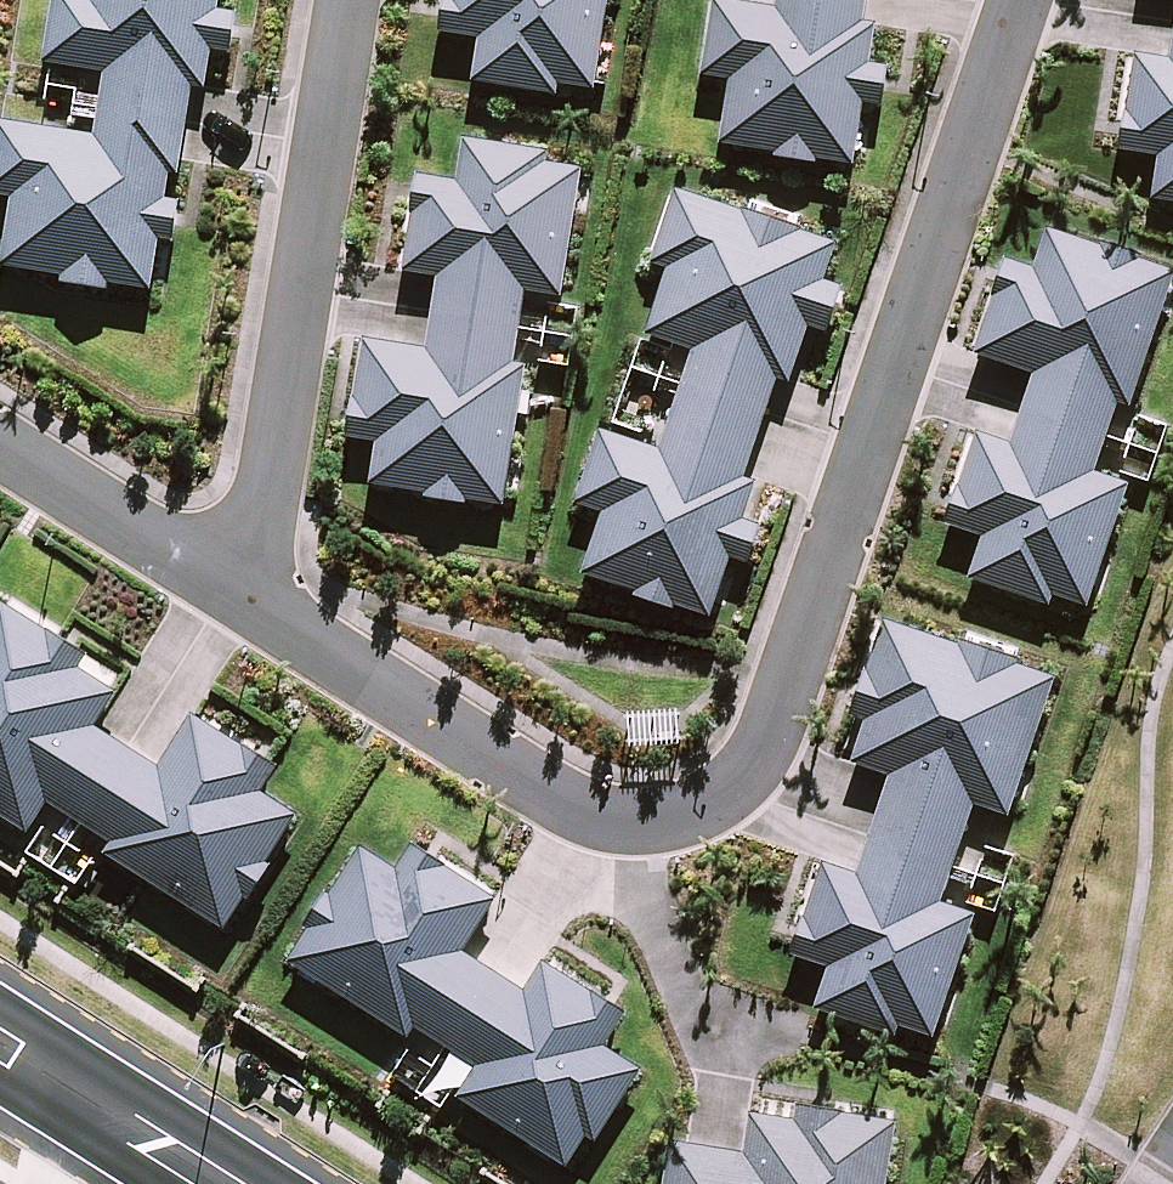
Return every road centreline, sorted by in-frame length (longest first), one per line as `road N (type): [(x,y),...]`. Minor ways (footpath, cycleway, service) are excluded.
road 1 (residential): [(248,605),(576,805),(635,820),(717,802),(751,774),(1021,0)]
road 2 (residential): [(248,605),(350,0)]
road 3 (residential): [(0,452),(248,605)]
road 4 (tertiary): [(75,1088),(220,1183)]

